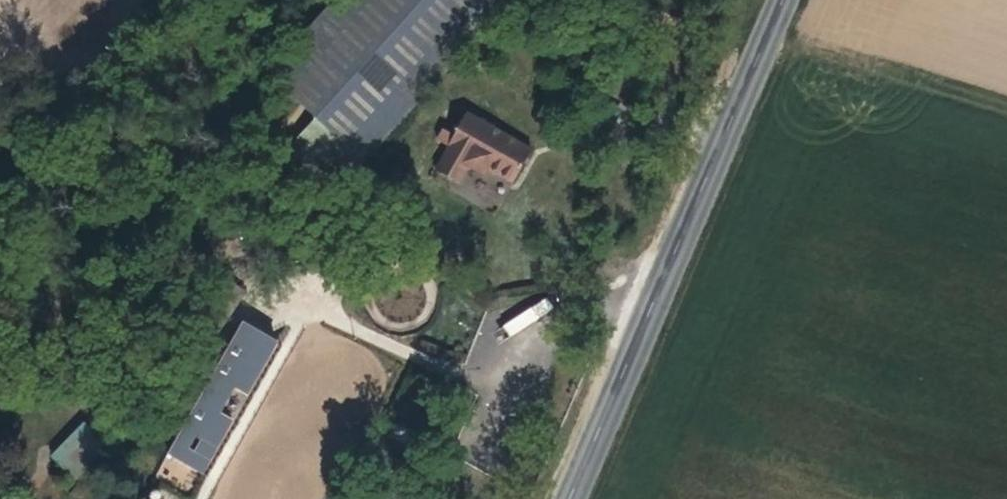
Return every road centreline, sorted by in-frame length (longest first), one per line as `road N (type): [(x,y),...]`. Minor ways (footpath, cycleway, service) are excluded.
road 1 (tertiary): [(787,0),(572,498)]
road 2 (track): [(761,62),(832,53),(1006,109)]

